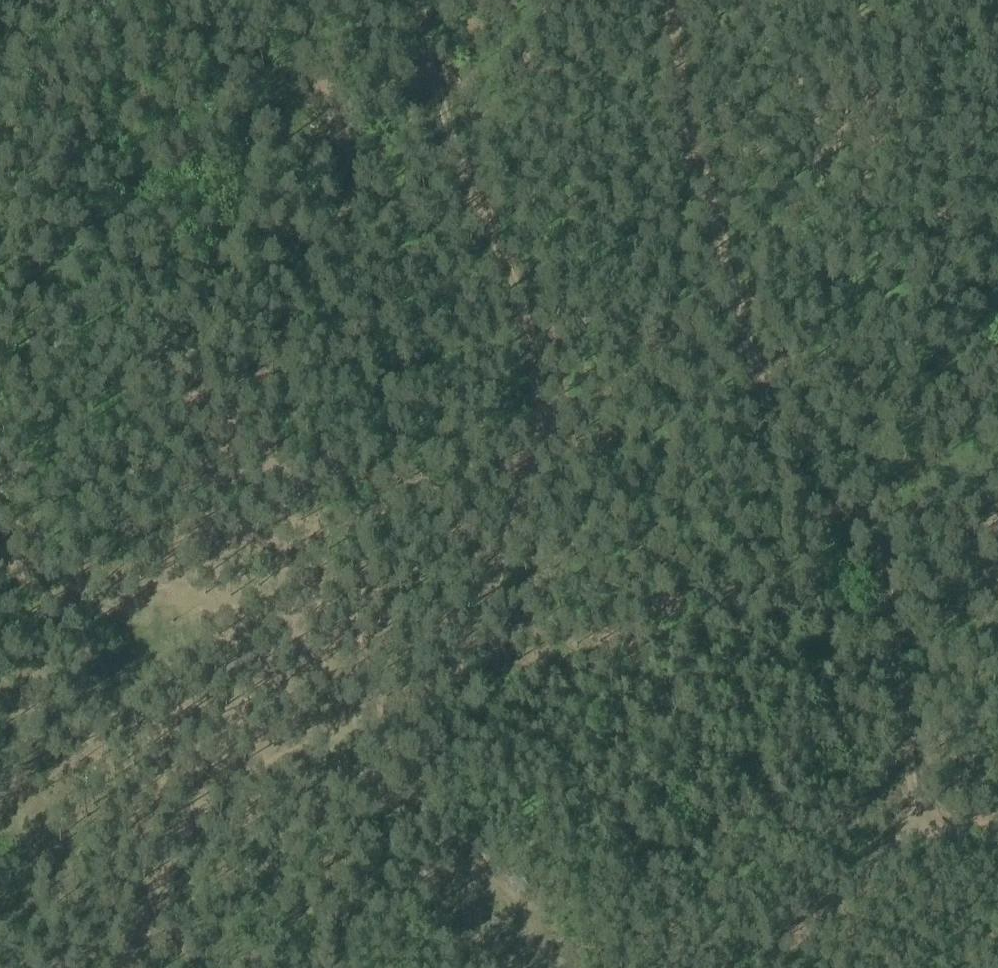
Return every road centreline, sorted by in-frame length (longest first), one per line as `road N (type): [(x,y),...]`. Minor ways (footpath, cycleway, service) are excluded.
road 1 (track): [(127,967),(147,890),(179,838),(239,786),(442,693),(467,673),(534,464),(545,400),(525,322),(477,231),(425,68),(415,0)]
road 2 (track): [(428,76),(261,369),(214,494),(201,579),(534,464)]
road 3 (track): [(888,844),(912,740),(905,702),(863,598),(773,450),(749,388),(721,298),(670,0)]
road 4 (track): [(997,826),(888,844),(758,967)]

